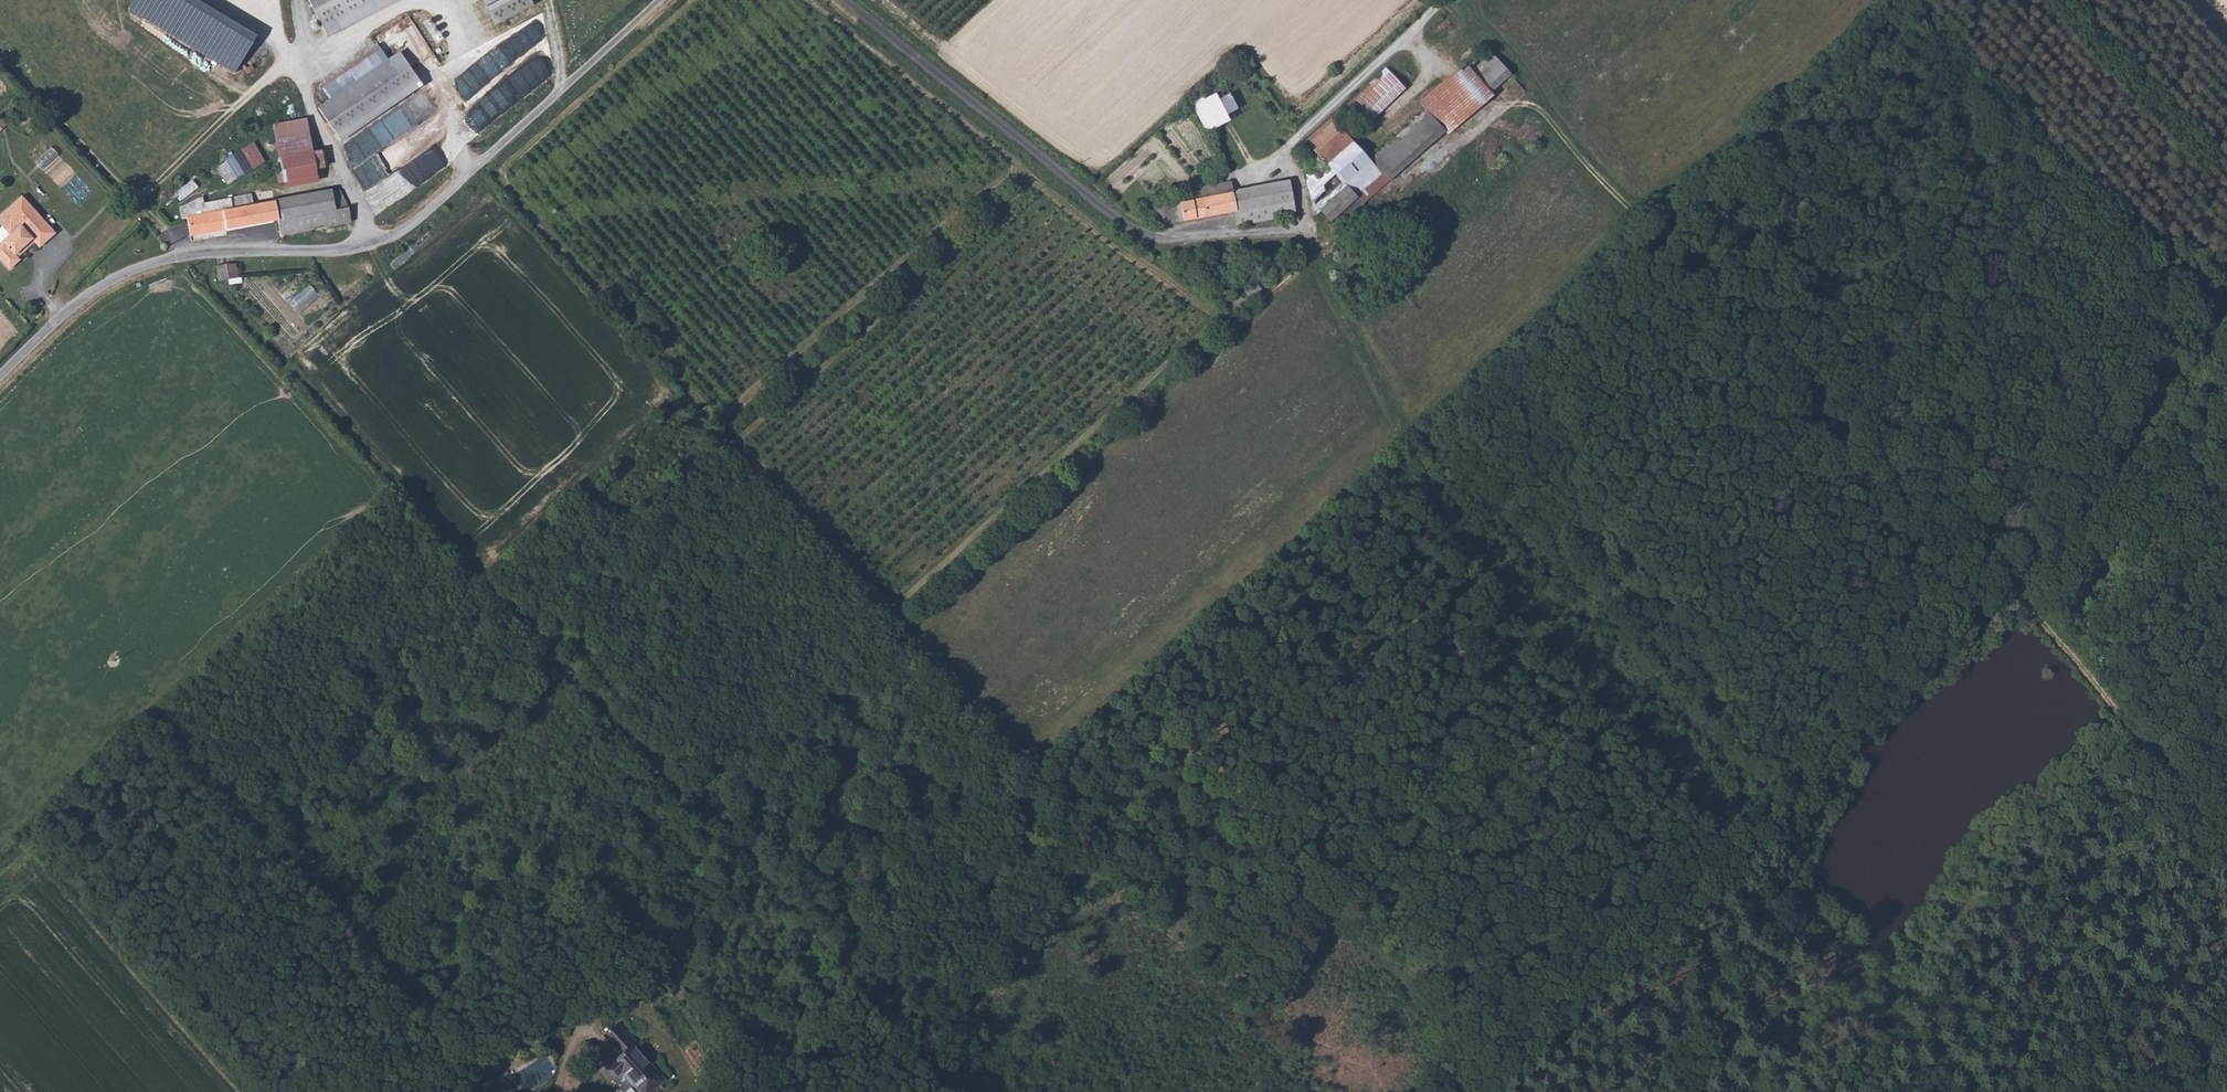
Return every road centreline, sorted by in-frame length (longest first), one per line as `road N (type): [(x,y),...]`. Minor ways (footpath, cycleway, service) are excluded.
road 1 (track): [(1507,1091),(2080,530),(2226,373)]
road 2 (unclassified): [(0,378),(107,280),(166,258),(331,250),(393,237),(662,0)]
road 3 (unclassified): [(843,0),(1142,234),(1301,229)]
road 4 (track): [(1301,229),(1290,146),(1446,0)]
road 5 (track): [(166,258),(0,59)]

